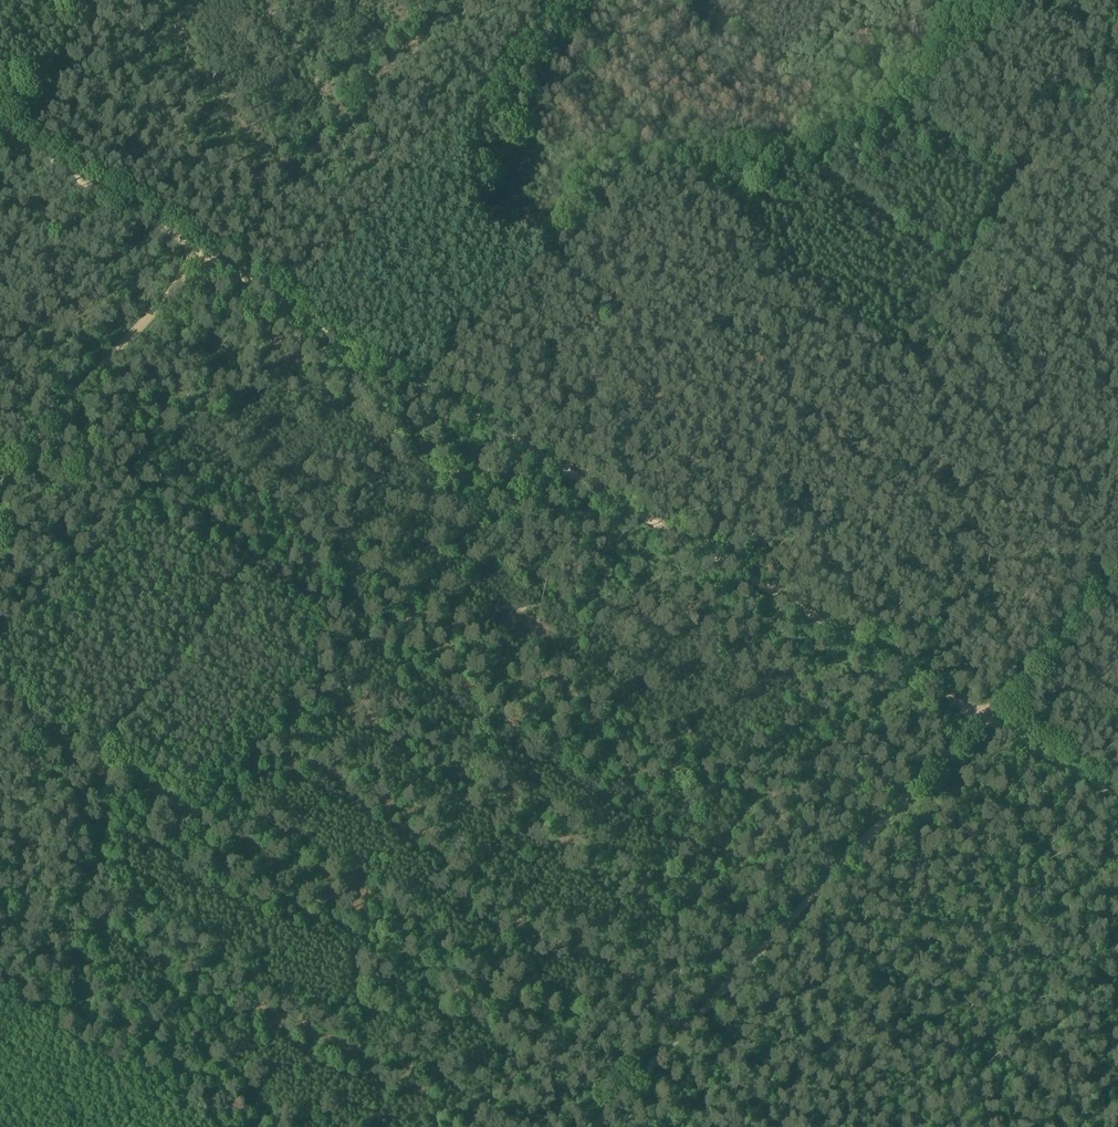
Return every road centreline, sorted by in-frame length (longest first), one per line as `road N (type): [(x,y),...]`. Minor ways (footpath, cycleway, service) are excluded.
road 1 (track): [(981,716),(0,135)]
road 2 (track): [(596,1126),(981,716)]
road 3 (track): [(0,477),(207,256)]
road 4 (track): [(981,716),(1117,574)]
road 5 (track): [(1117,798),(981,716)]

